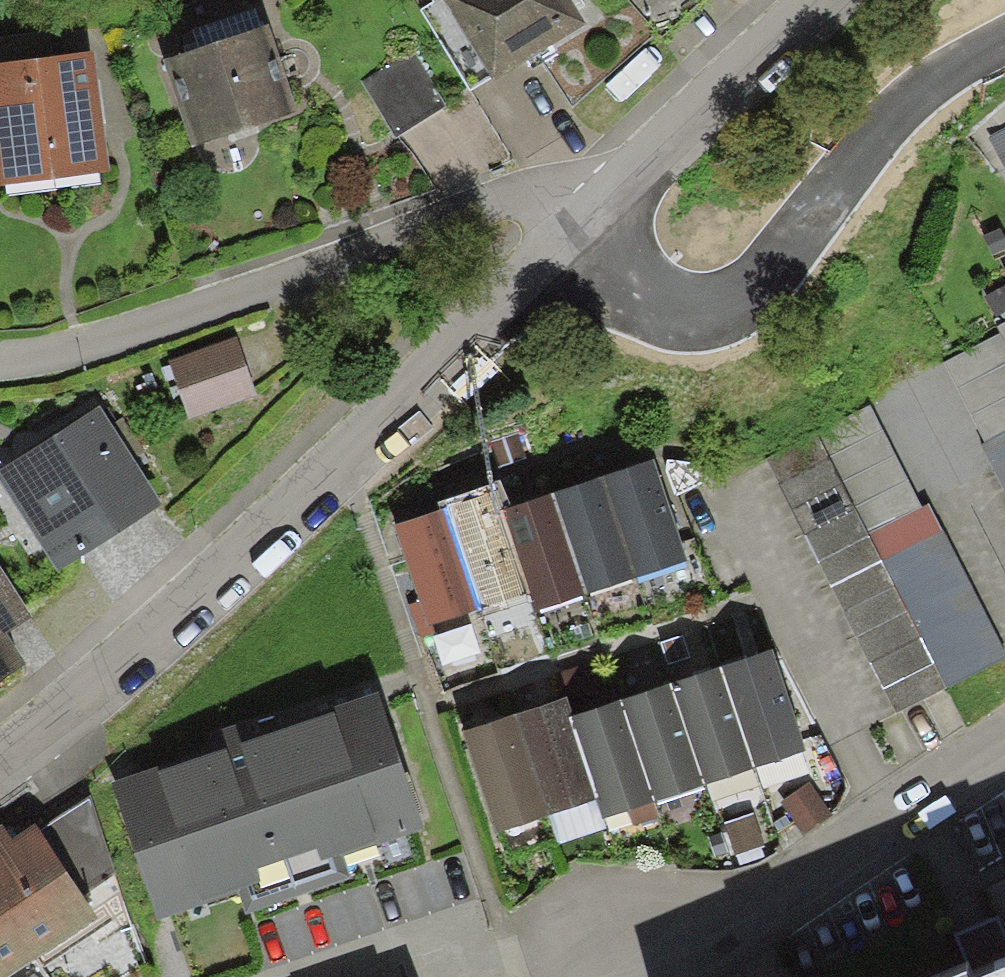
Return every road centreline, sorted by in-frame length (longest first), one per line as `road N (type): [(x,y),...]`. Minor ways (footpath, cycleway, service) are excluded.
road 1 (residential): [(0,757),(341,455),(571,236)]
road 2 (residential): [(0,367),(29,365),(531,198),(571,236)]
road 3 (residential): [(1004,42),(929,84),(847,152),(765,269),(701,305),(646,297),(571,236)]
road 4 (residential): [(1004,723),(553,949)]
road 5 (residential): [(571,236),(833,0)]

